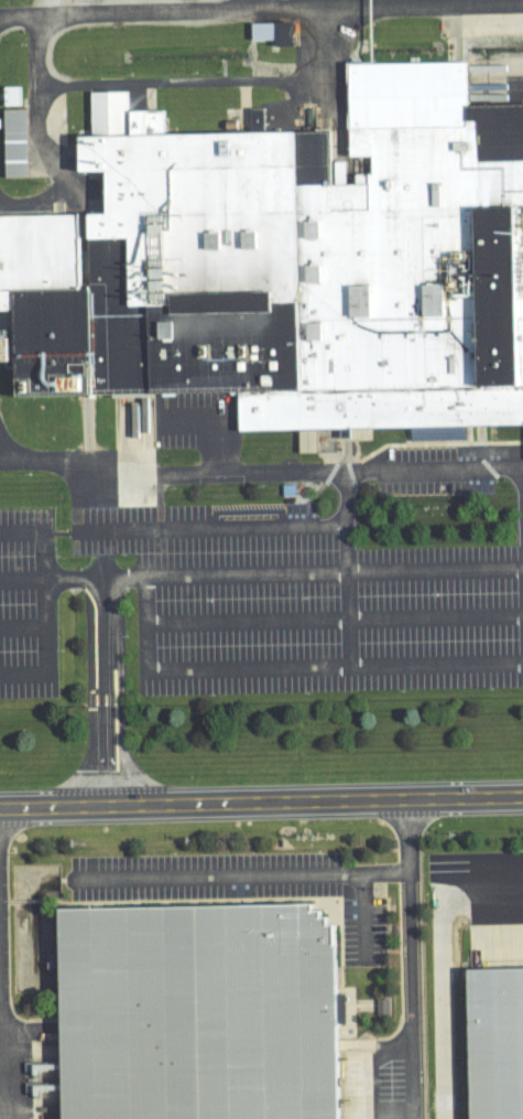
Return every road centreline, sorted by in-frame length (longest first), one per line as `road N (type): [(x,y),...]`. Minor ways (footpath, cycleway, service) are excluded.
road 1 (secondary): [(522,796),(0,808)]

